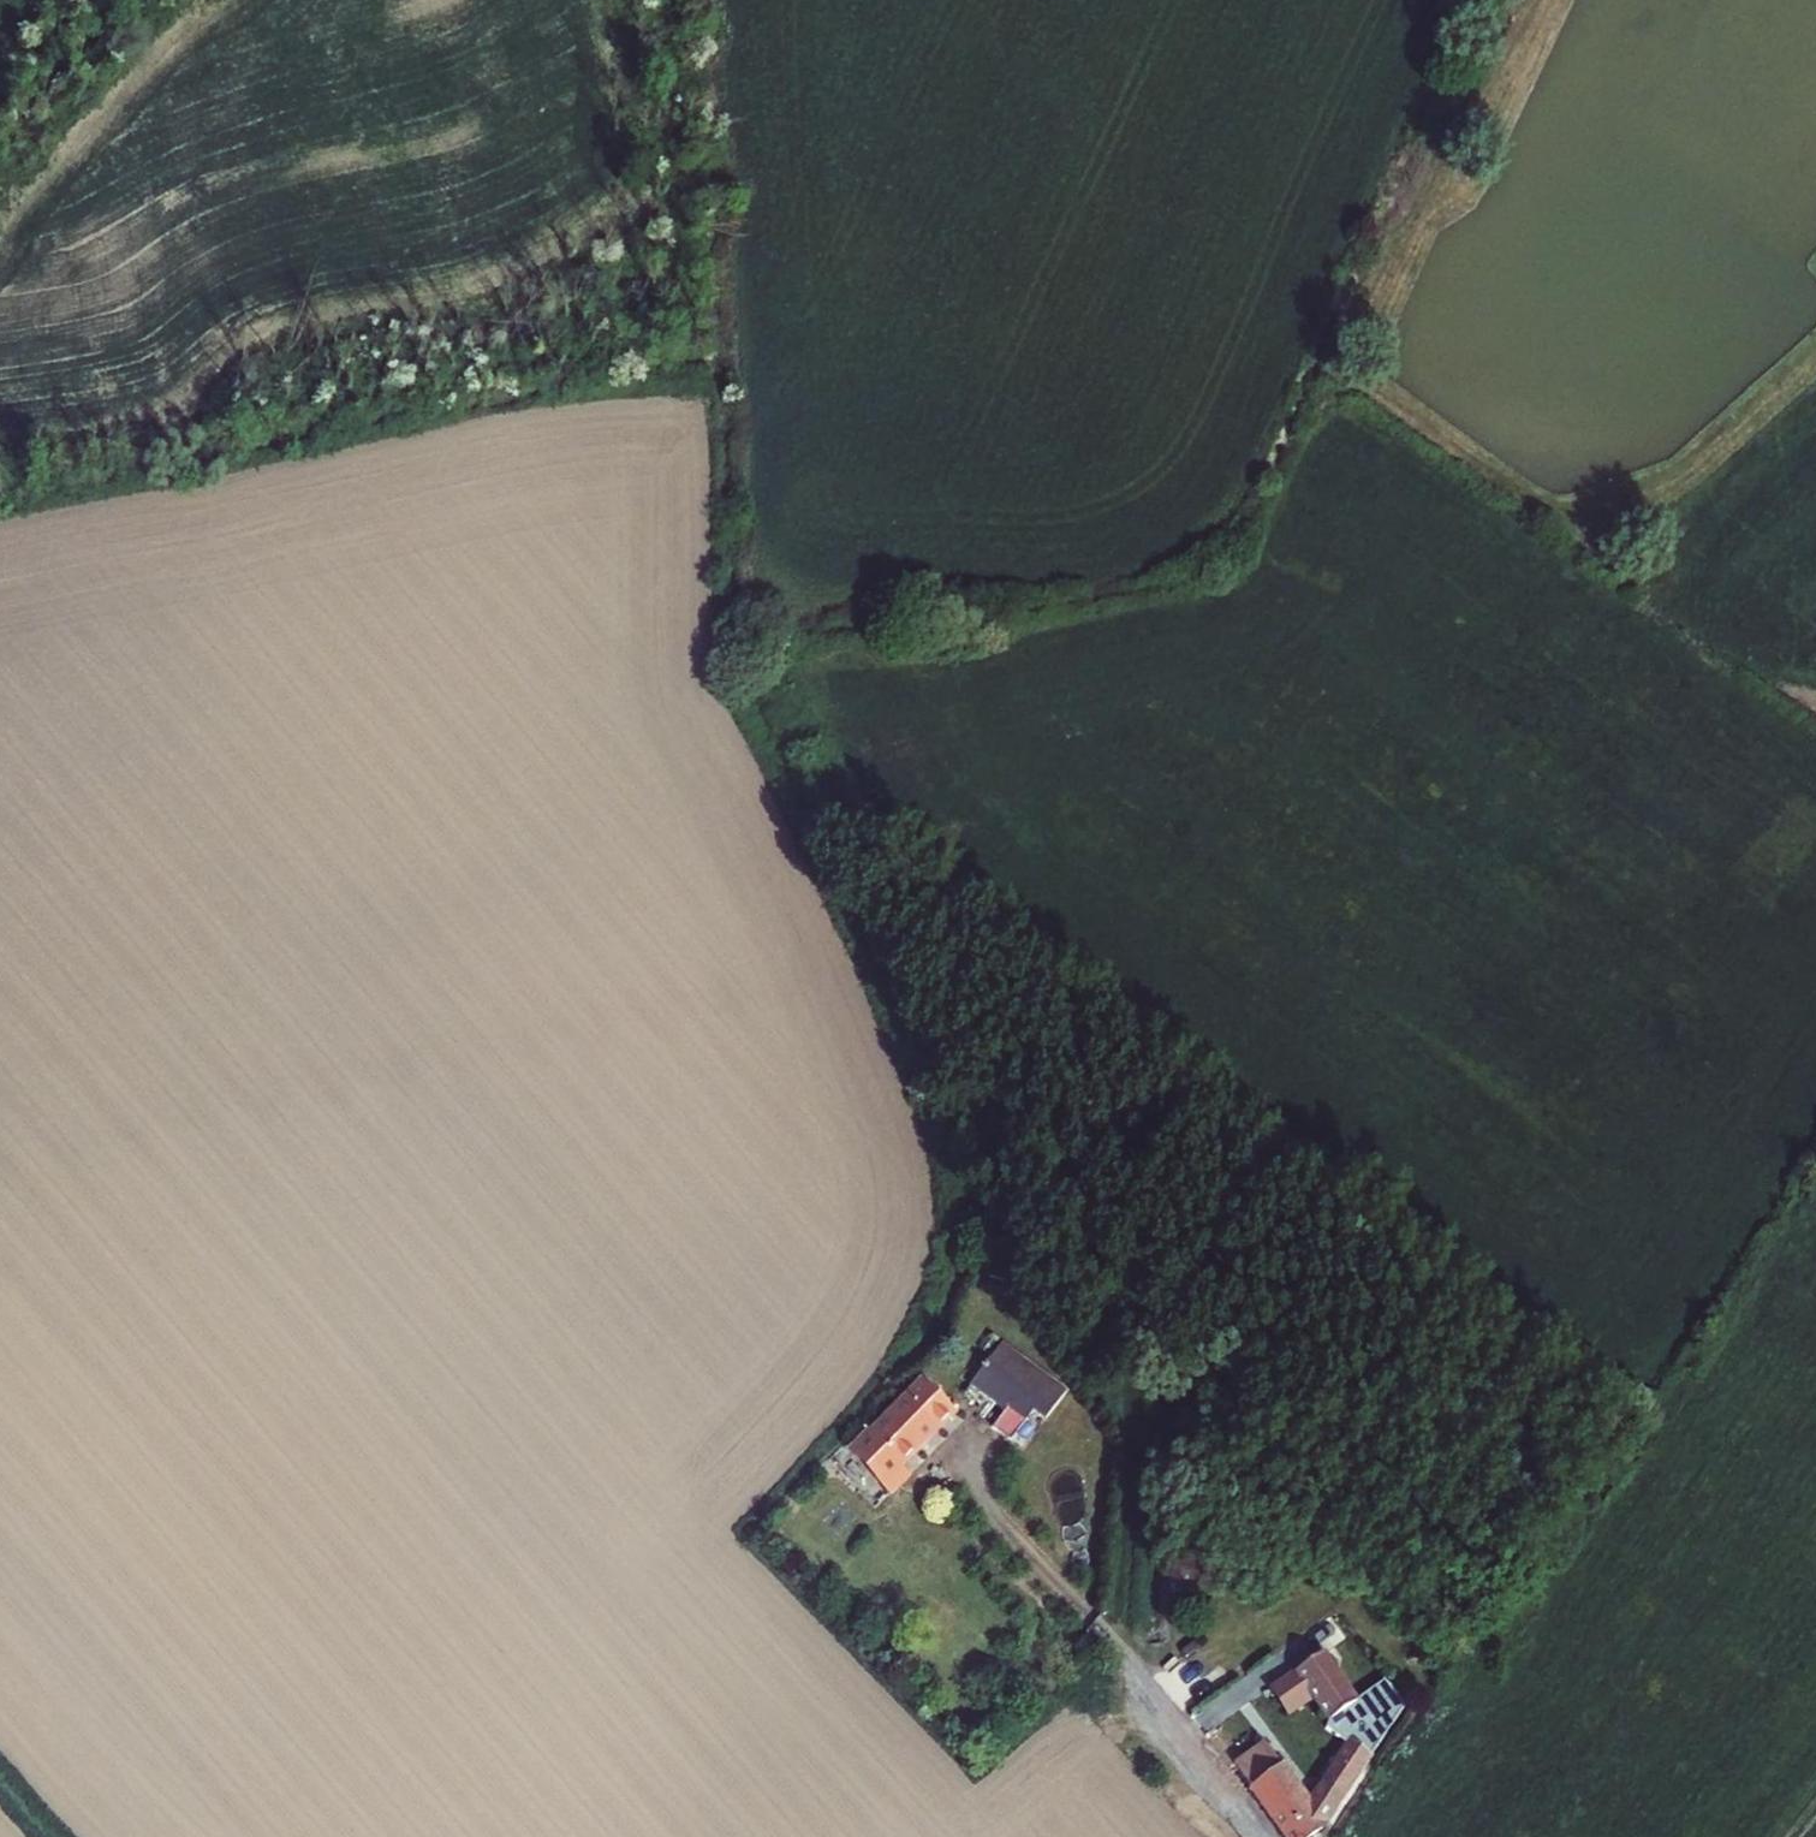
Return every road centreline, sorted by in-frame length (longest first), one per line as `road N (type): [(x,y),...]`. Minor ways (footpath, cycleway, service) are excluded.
road 1 (residential): [(1107,1632),(1266,1836)]

